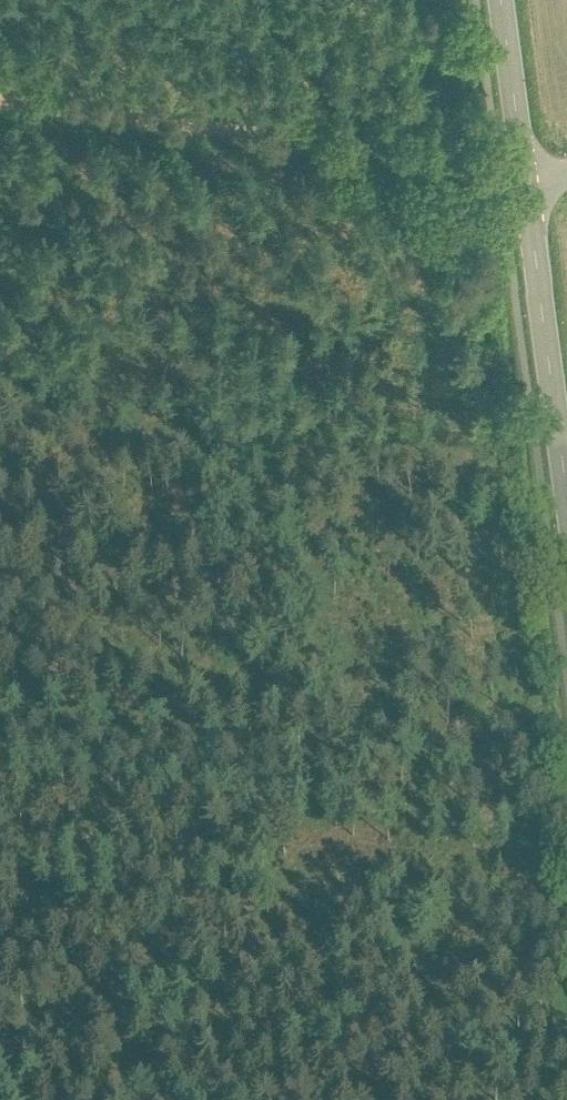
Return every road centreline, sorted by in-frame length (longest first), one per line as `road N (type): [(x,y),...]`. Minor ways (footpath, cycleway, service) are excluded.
road 1 (track): [(0,97),(523,168)]
road 2 (secondary): [(566,496),(524,179)]
road 3 (secondary): [(524,179),(501,0)]

